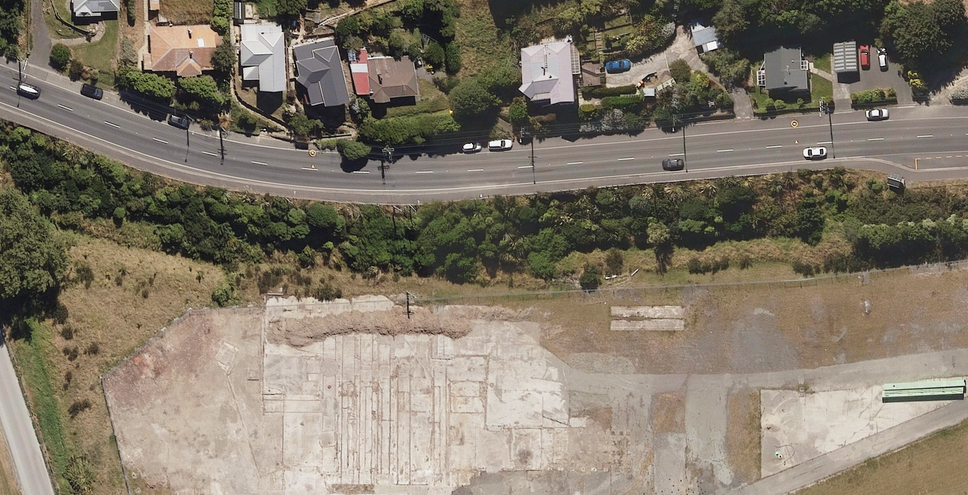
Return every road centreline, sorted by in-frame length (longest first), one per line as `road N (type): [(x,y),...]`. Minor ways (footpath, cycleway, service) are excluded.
road 1 (trunk): [(967,134),(495,169),(350,172),(206,153),(0,84)]

